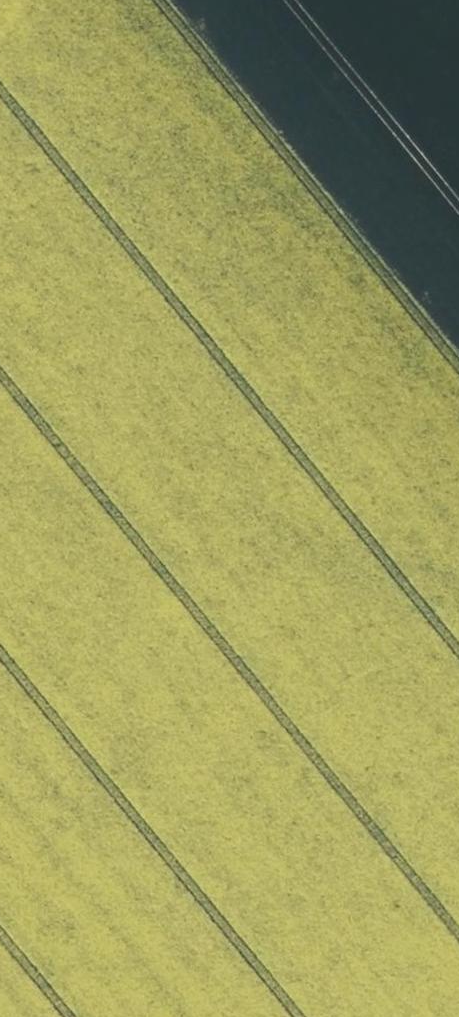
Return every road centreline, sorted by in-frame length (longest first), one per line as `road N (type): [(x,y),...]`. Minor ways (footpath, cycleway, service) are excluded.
road 1 (track): [(168,0),(458,356)]

